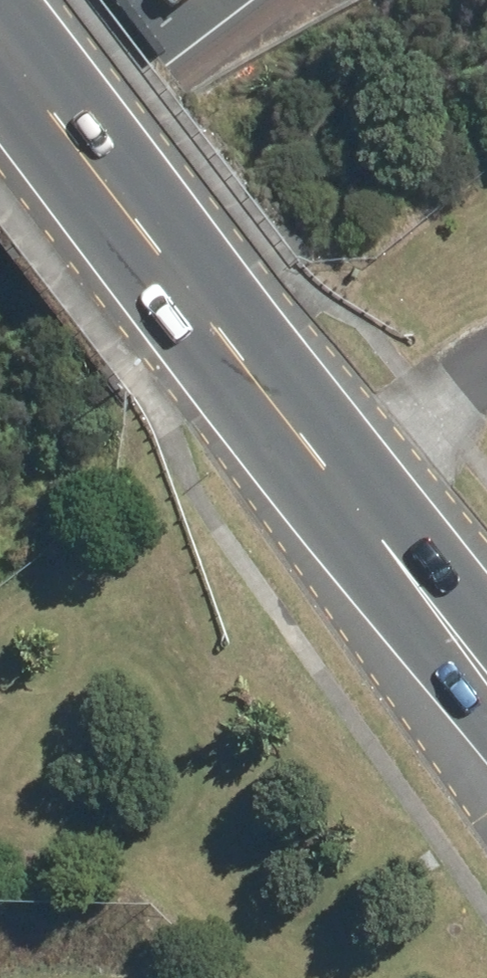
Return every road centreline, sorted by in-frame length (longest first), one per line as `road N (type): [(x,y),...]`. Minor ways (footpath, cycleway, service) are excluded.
road 1 (secondary): [(486,727),(397,596),(0,83)]
road 2 (secondary): [(30,0),(486,605)]
road 3 (motorway): [(187,0),(0,144)]

